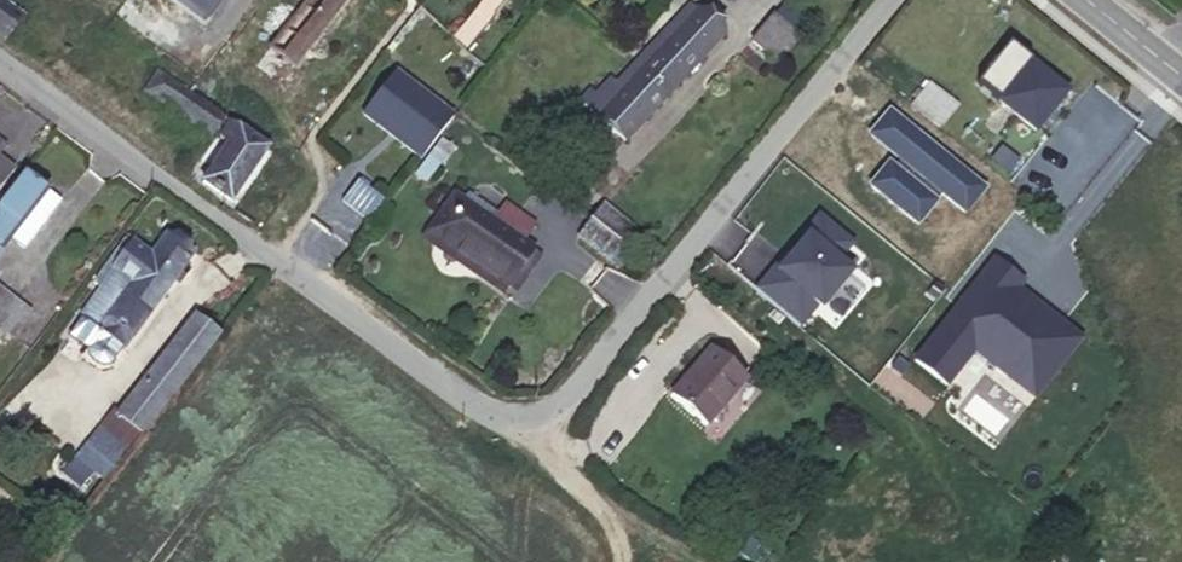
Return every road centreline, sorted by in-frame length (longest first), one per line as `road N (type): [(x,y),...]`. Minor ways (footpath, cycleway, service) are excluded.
road 1 (residential): [(0,61),(316,296),(520,431),(536,430),(570,392),(882,0)]
road 2 (track): [(620,561),(611,514),(536,430)]

